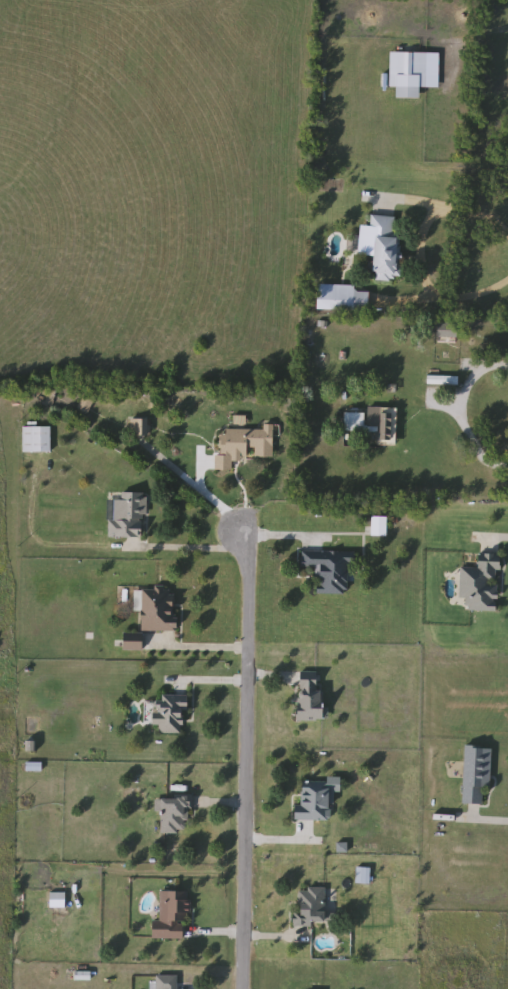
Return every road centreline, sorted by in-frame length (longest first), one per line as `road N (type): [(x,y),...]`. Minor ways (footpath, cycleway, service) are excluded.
road 1 (residential): [(239,988),(248,532)]

